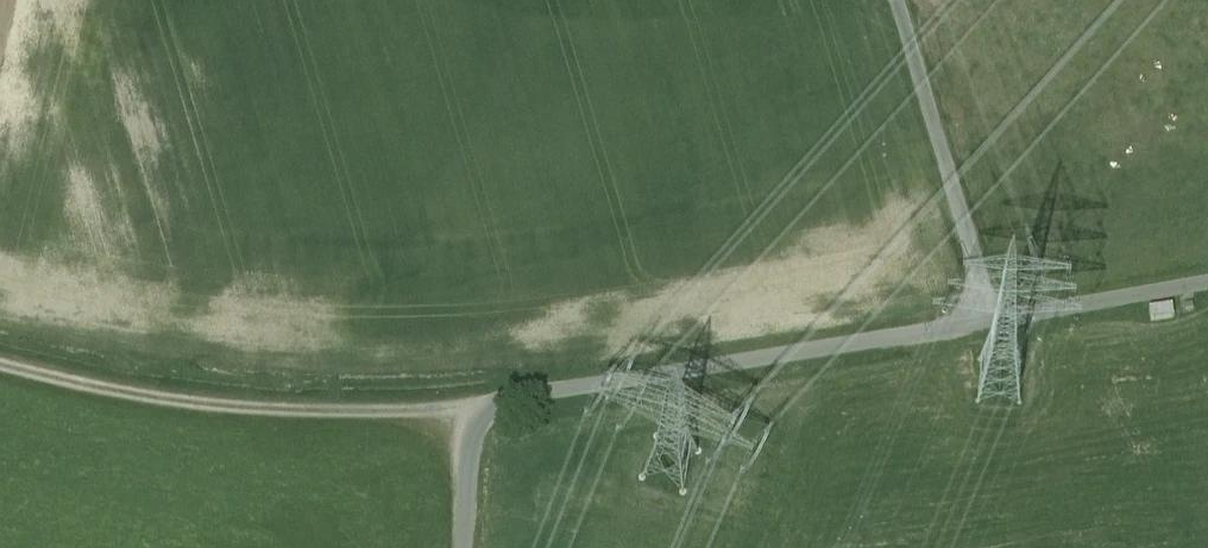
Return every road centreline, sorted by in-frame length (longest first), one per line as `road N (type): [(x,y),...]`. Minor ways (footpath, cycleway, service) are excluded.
road 1 (unclassified): [(988,318),(507,397),(484,416),(477,436),(470,547)]
road 2 (track): [(484,416),(459,407),(164,396),(0,356)]
road 3 (unclassified): [(988,318),(895,0)]
road 4 (unclassified): [(1207,279),(988,318)]

